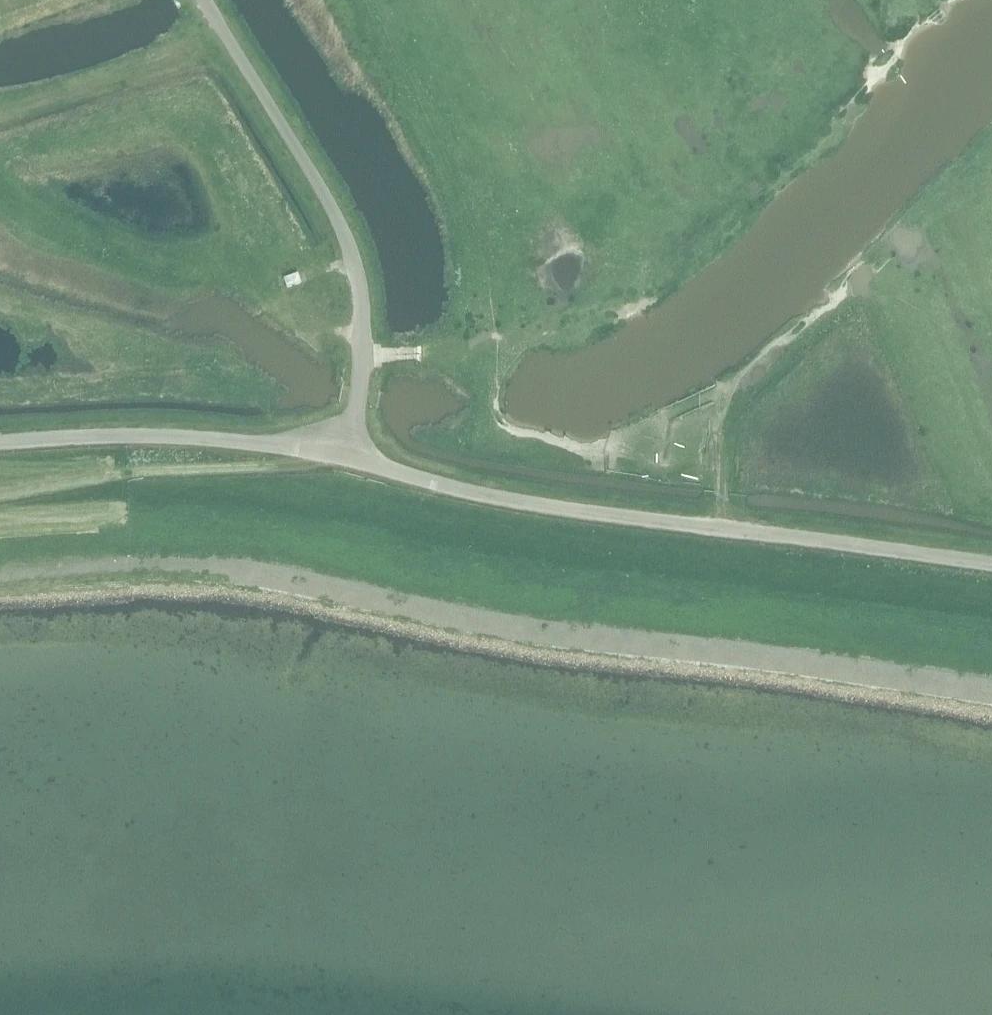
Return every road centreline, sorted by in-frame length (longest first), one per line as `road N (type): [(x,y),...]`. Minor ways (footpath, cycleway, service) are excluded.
road 1 (track): [(0,525),(320,520),(527,571),(991,635)]
road 2 (unclassified): [(991,564),(542,506),(345,459)]
road 3 (unclassified): [(345,459),(362,357),(362,303),(349,246),(205,0)]
road 4 (track): [(0,496),(127,476),(345,459)]
road 5 (unclassified): [(0,442),(145,434),(345,459)]

